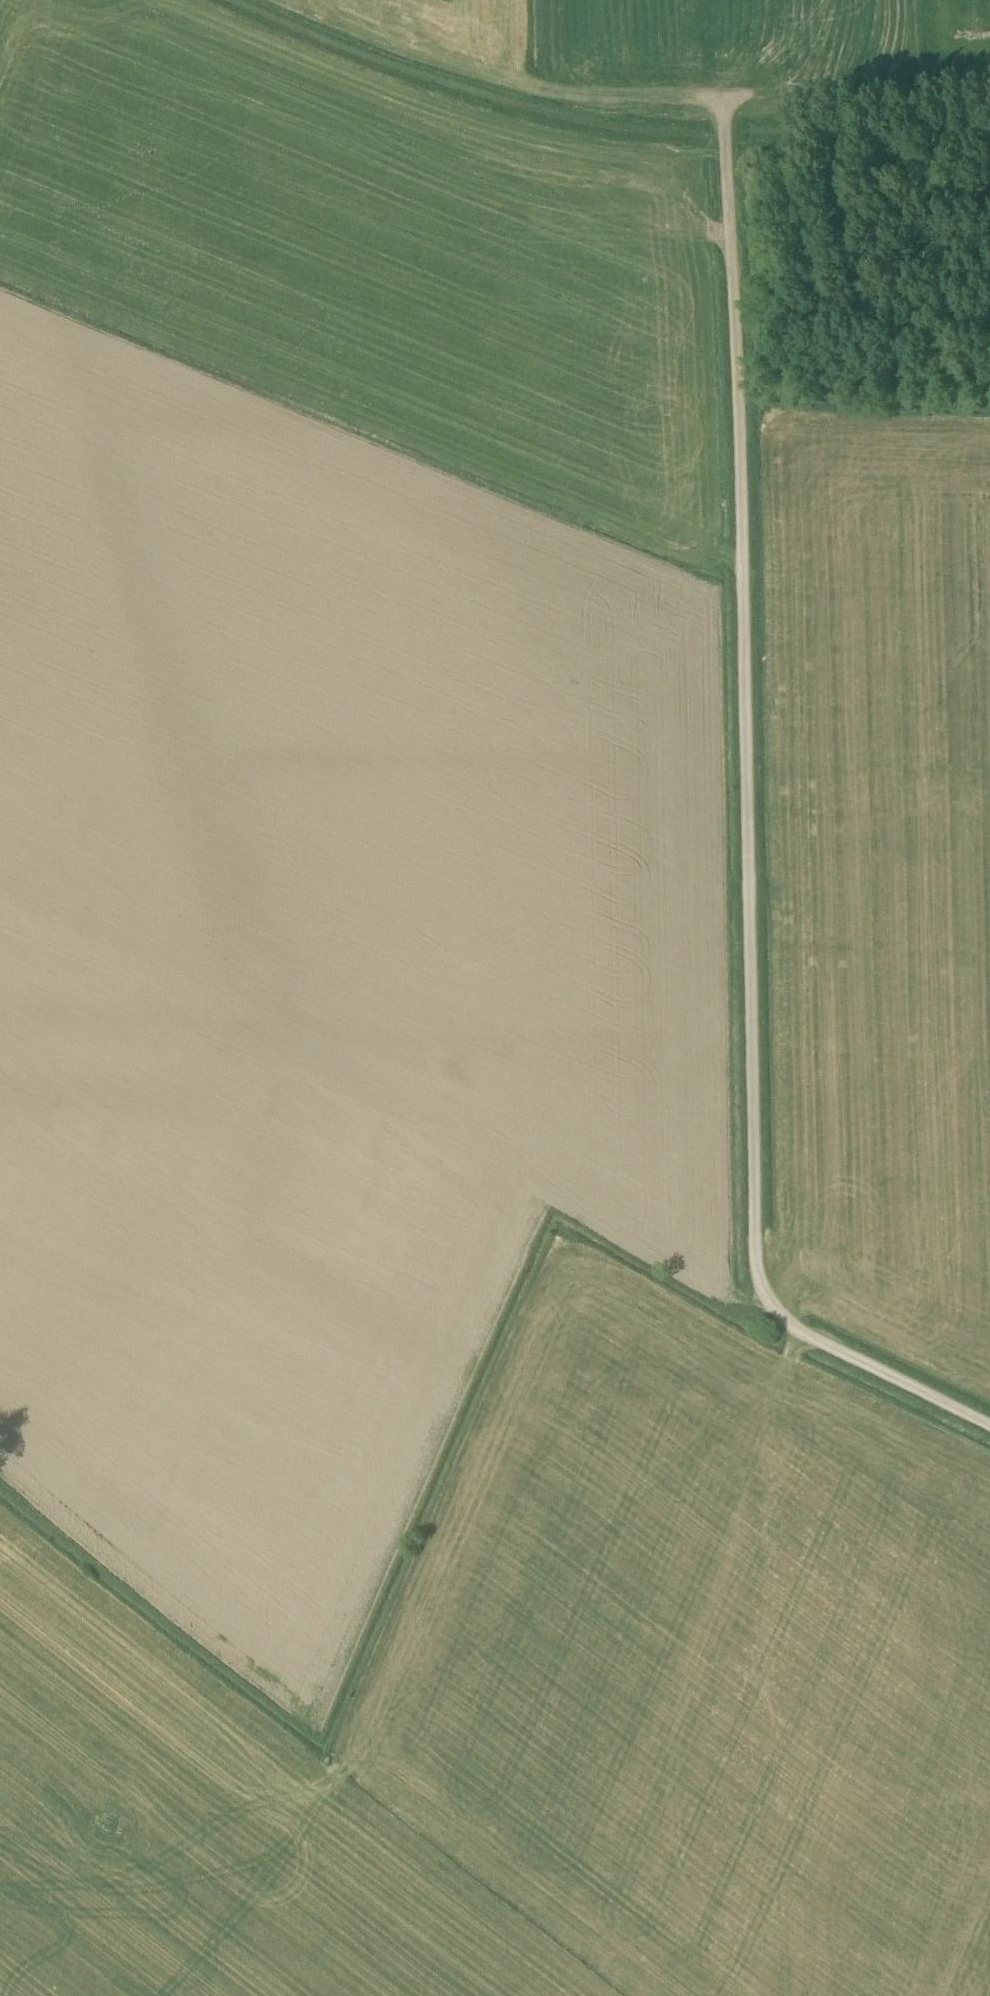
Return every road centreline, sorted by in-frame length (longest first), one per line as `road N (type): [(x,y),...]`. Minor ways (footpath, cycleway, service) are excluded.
road 1 (unclassified): [(989,1425),(794,1331),(762,1284),(726,98)]
road 2 (track): [(169,0),(242,47),(675,230),(733,243)]

